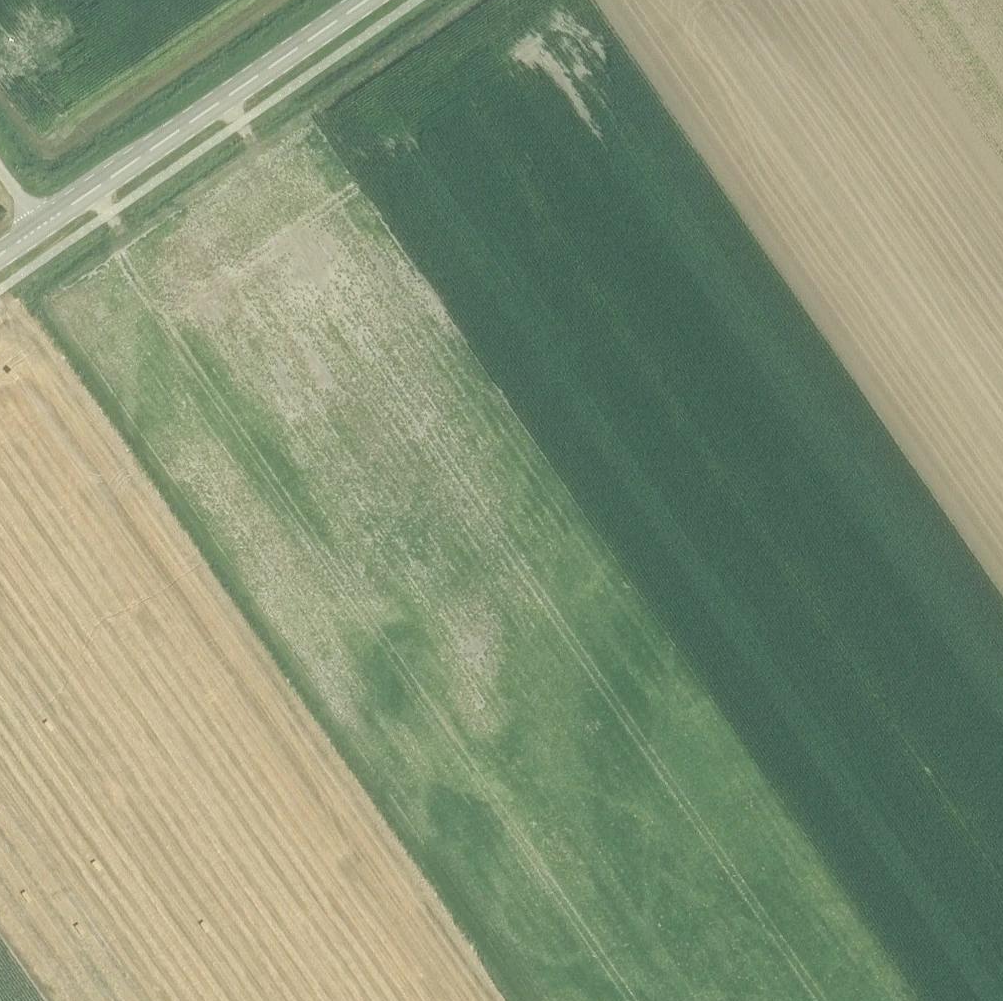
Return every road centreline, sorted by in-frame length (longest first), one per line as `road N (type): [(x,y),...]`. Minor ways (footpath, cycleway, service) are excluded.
road 1 (tertiary): [(0,255),(366,0)]

